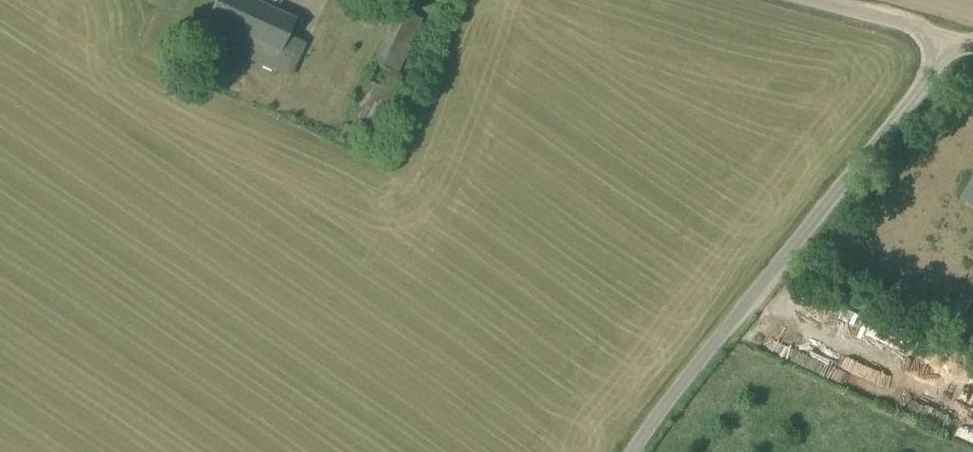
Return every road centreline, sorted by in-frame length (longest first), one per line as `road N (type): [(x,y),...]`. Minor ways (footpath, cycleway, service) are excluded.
road 1 (unclassified): [(637,451),(963,40)]
road 2 (unclassified): [(963,40),(819,0)]

